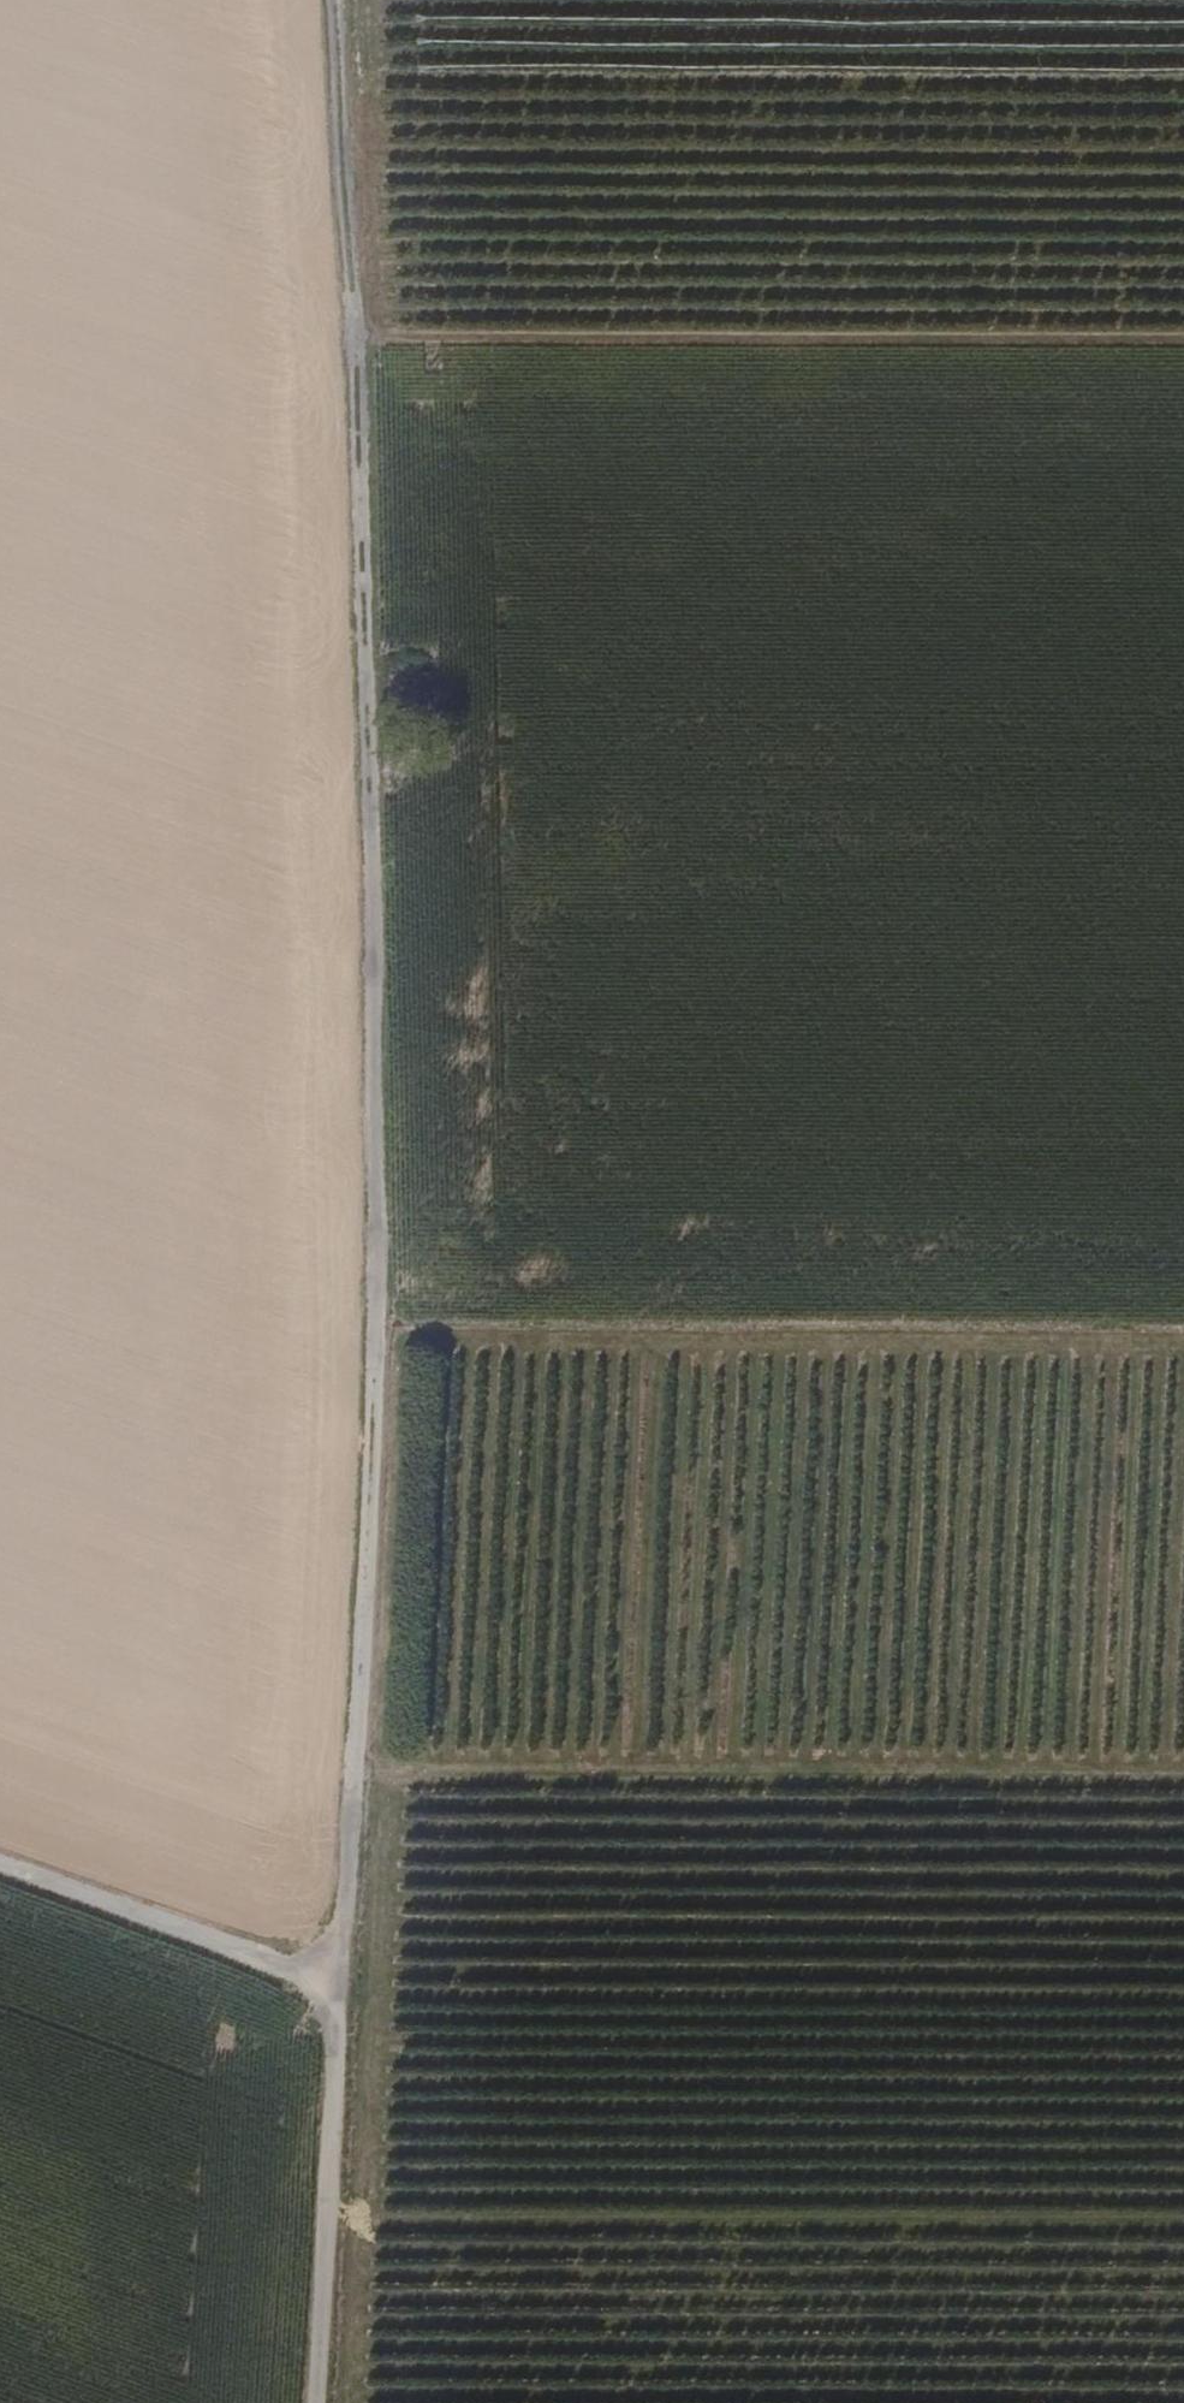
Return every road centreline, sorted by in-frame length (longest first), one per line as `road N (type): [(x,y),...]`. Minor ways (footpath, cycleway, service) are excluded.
road 1 (track): [(361,0),(402,720),(400,1461),(338,2402)]
road 2 (track): [(0,1863),(365,1991)]

